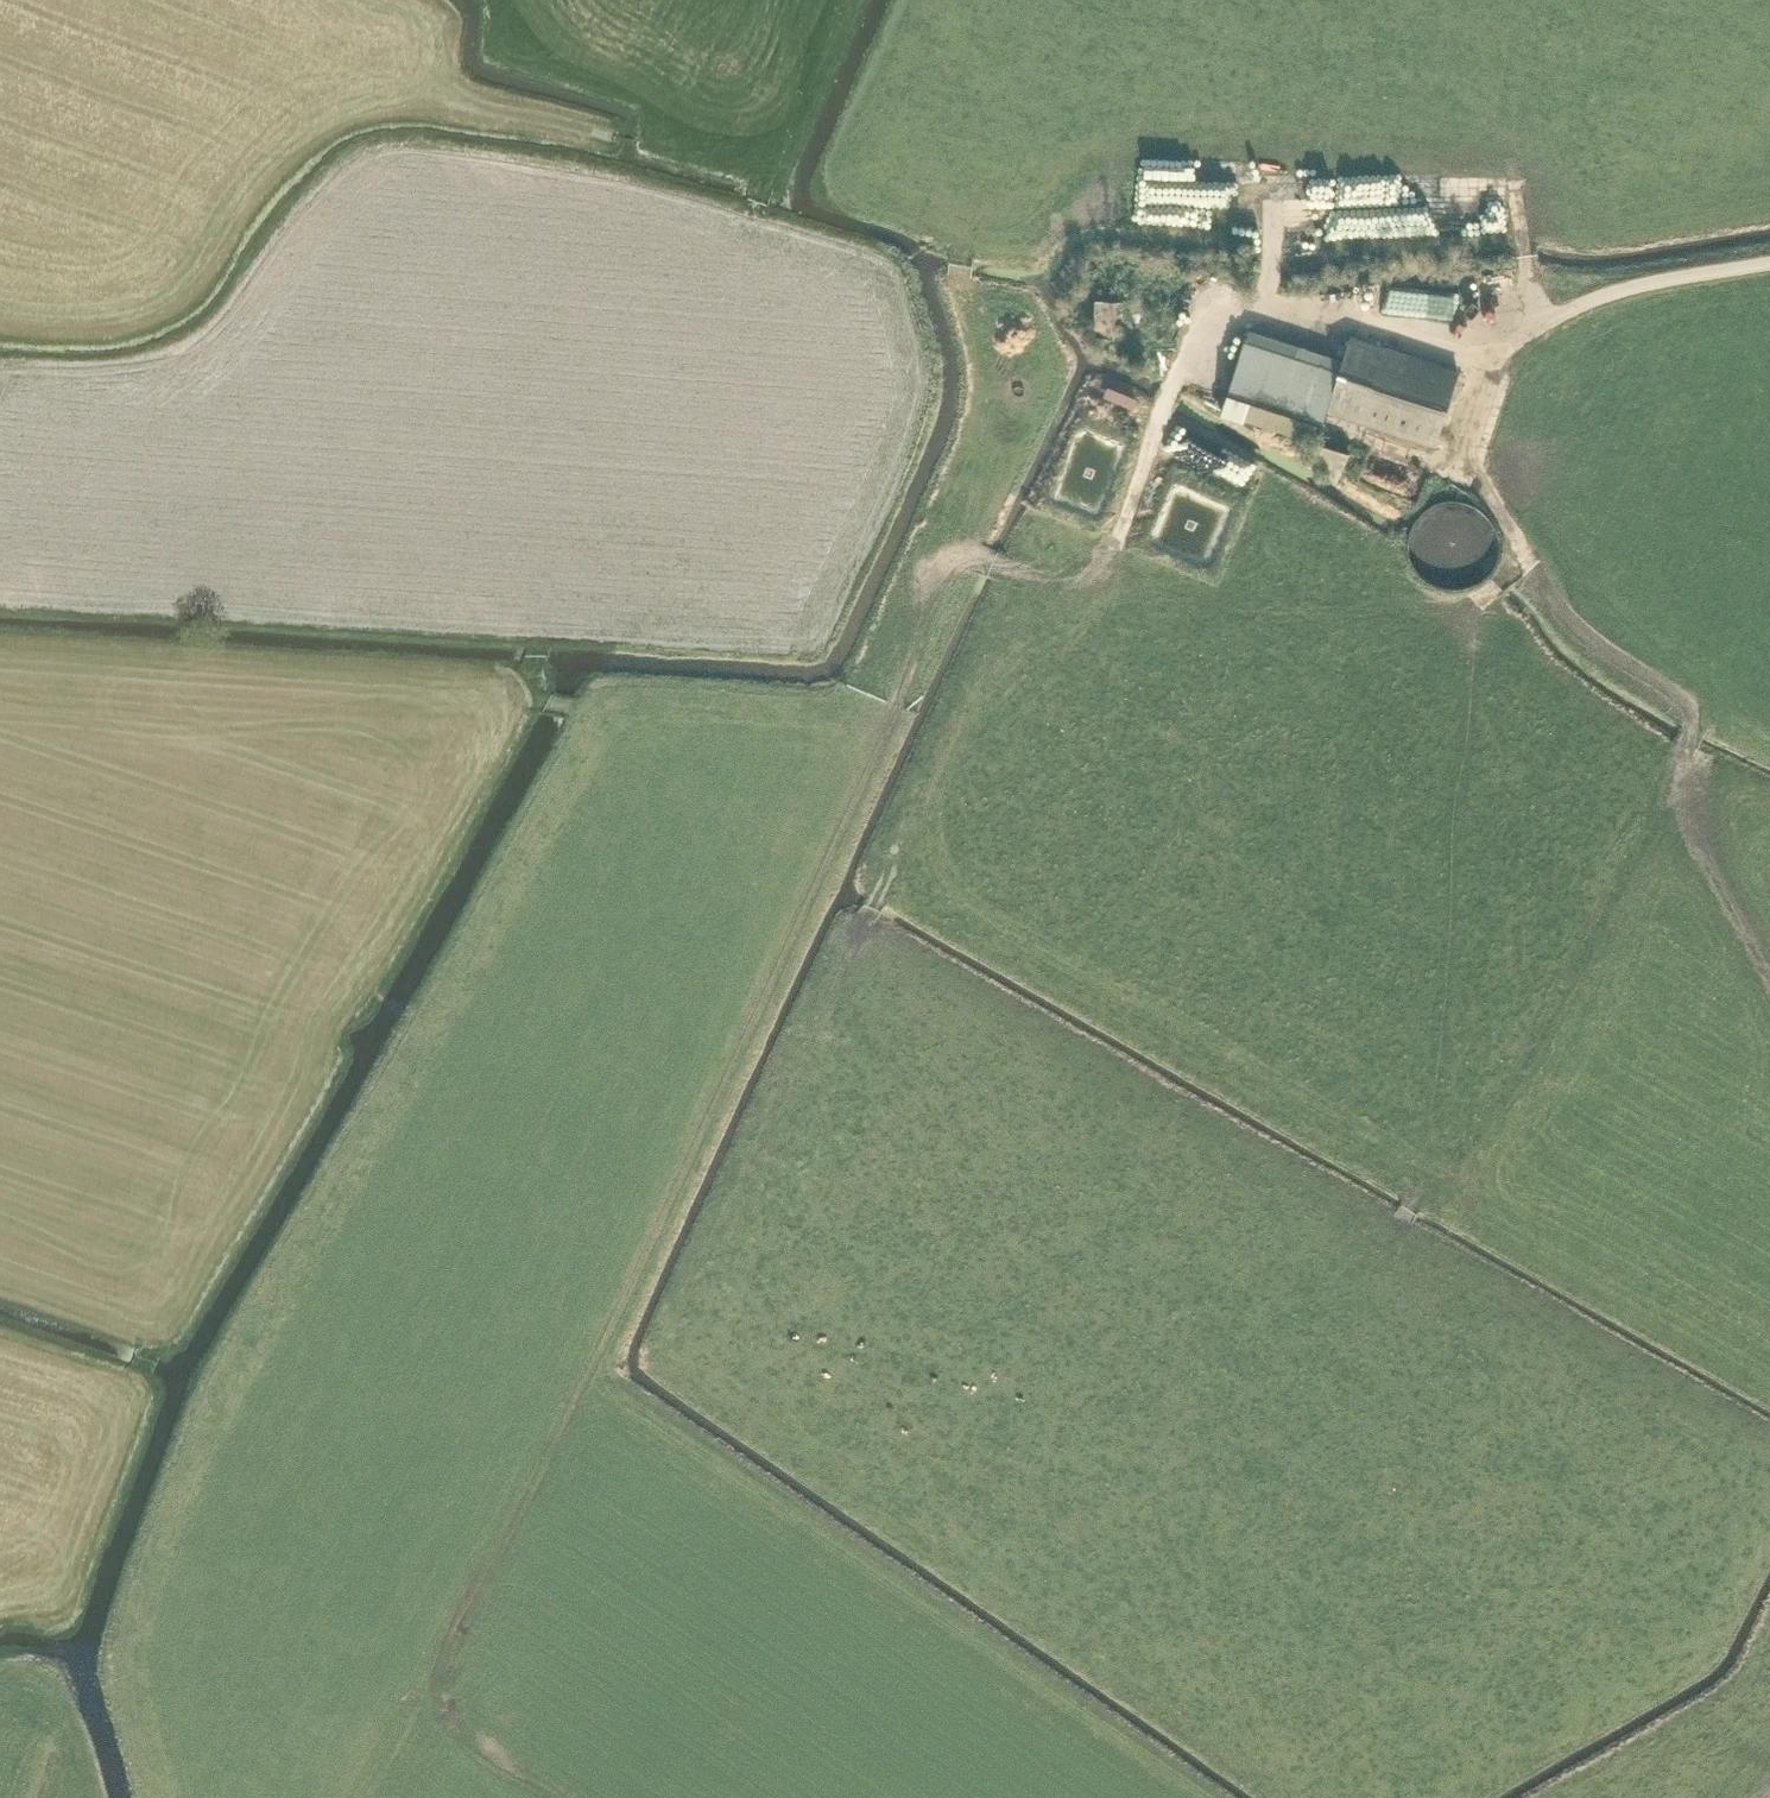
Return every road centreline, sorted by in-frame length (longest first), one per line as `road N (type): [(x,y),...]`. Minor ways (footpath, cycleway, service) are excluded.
road 1 (track): [(1685,758),(1692,707),(1590,632),(1547,587),(1449,440),(1473,358)]
road 2 (track): [(1118,543),(1171,388),(1219,298),(1357,321)]
road 3 (unclassified): [(1769,262),(1607,294),(1500,352)]
road 4 (track): [(1535,329),(1516,187)]

